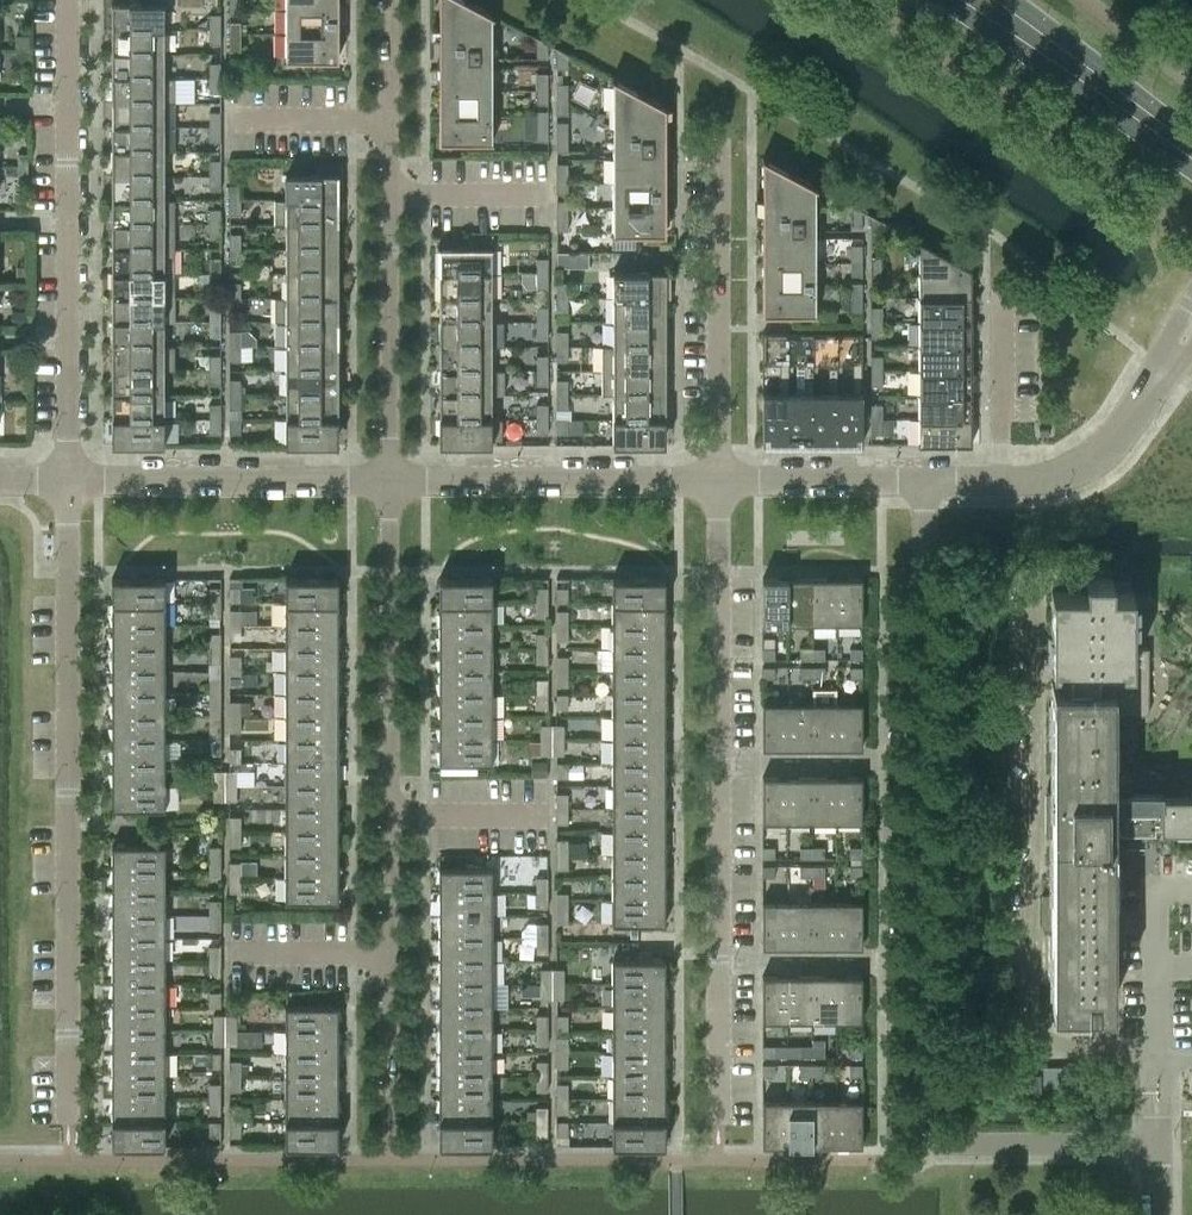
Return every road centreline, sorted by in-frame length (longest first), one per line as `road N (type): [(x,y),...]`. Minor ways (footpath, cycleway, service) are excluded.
road 1 (residential): [(71,1116),(66,480)]
road 2 (residential): [(387,1098),(388,480)]
road 3 (residential): [(66,480),(70,0)]
road 4 (residential): [(388,480),(387,0)]
road 5 (residential): [(718,481),(717,151)]
road 6 (residential): [(388,480),(718,481)]
road 7 (residential): [(66,480),(388,480)]
road 8 (residential): [(718,762),(718,481)]
road 9 (residential): [(926,762),(925,482)]
road 10 (secondary): [(979,0),(1168,133)]
road 11 (residential): [(932,1135),(950,1143),(1159,1143)]
road 12 (residential): [(1001,483),(1045,481),(1099,460),(1165,369)]
road 13 (residential): [(719,960),(927,960)]
road 14 (residential): [(926,762),(718,762)]
road 15 (residential): [(718,481),(925,482)]
road 16 (residential): [(927,960),(926,762)]
road 17 (residential): [(719,960),(718,762)]
road 18 (residential): [(1001,483),(1001,297)]
road 19 (residential): [(932,1135),(925,1118),(927,960)]
road 20 (residential): [(719,1123),(719,960)]

